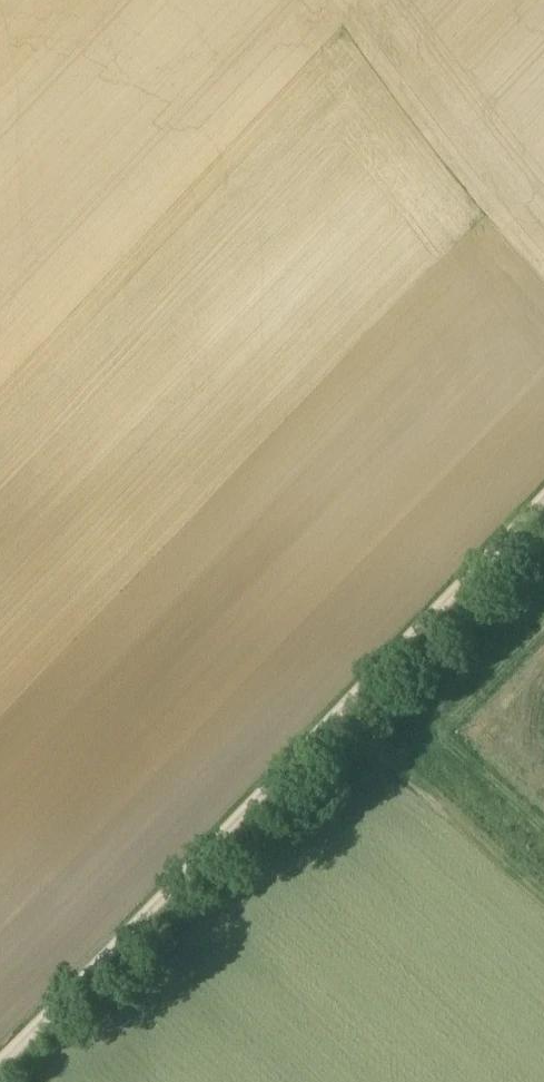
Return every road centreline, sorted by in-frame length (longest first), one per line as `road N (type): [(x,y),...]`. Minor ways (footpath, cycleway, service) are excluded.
road 1 (track): [(0,1069),(543,503)]

